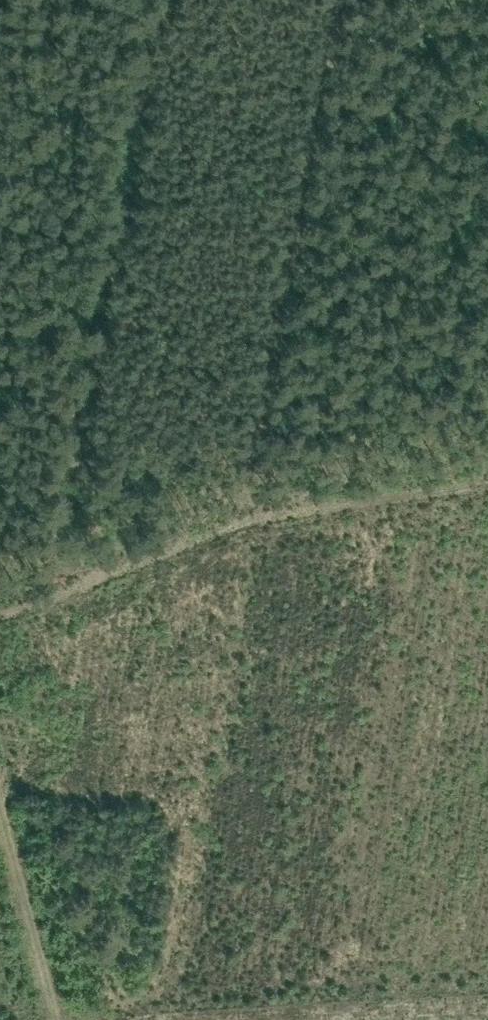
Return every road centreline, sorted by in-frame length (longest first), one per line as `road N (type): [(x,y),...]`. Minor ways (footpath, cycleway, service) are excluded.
road 1 (track): [(0,759),(65,1019)]

